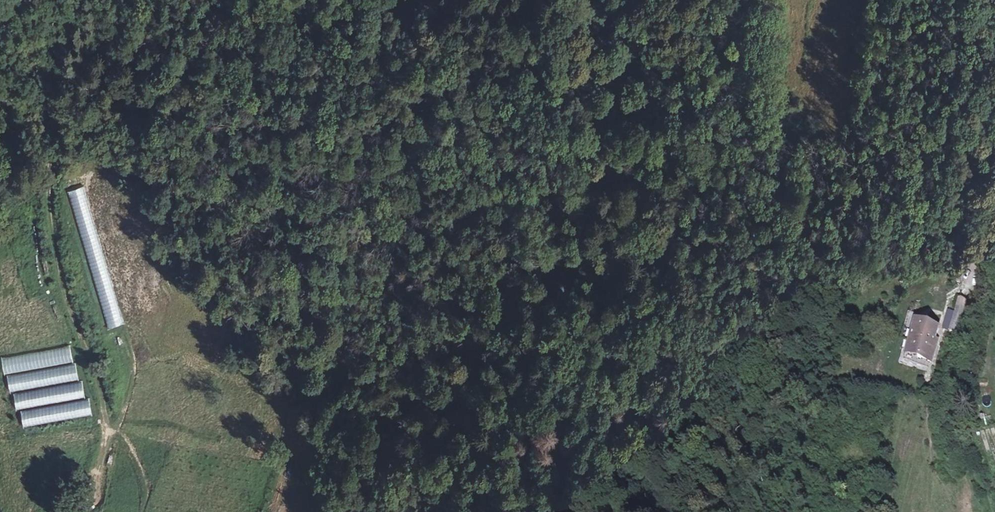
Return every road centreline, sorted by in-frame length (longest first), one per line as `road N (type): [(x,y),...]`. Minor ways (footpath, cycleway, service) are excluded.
road 1 (track): [(71,511),(99,465),(100,399),(58,273),(47,124),(0,102)]
road 2 (track): [(994,145),(964,328)]

